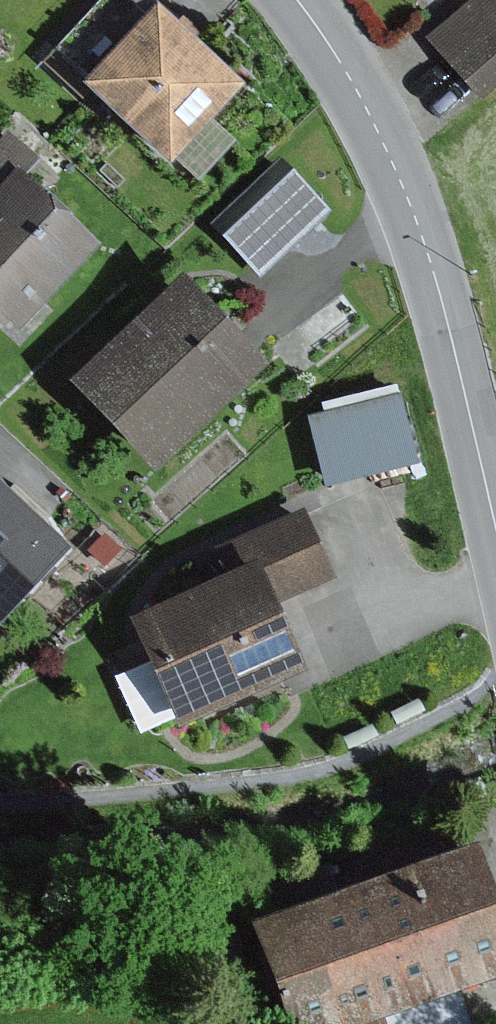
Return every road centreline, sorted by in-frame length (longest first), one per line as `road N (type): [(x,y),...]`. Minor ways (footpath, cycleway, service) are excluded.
road 1 (tertiary): [(302,0),(355,79),(403,176),(495,535)]

